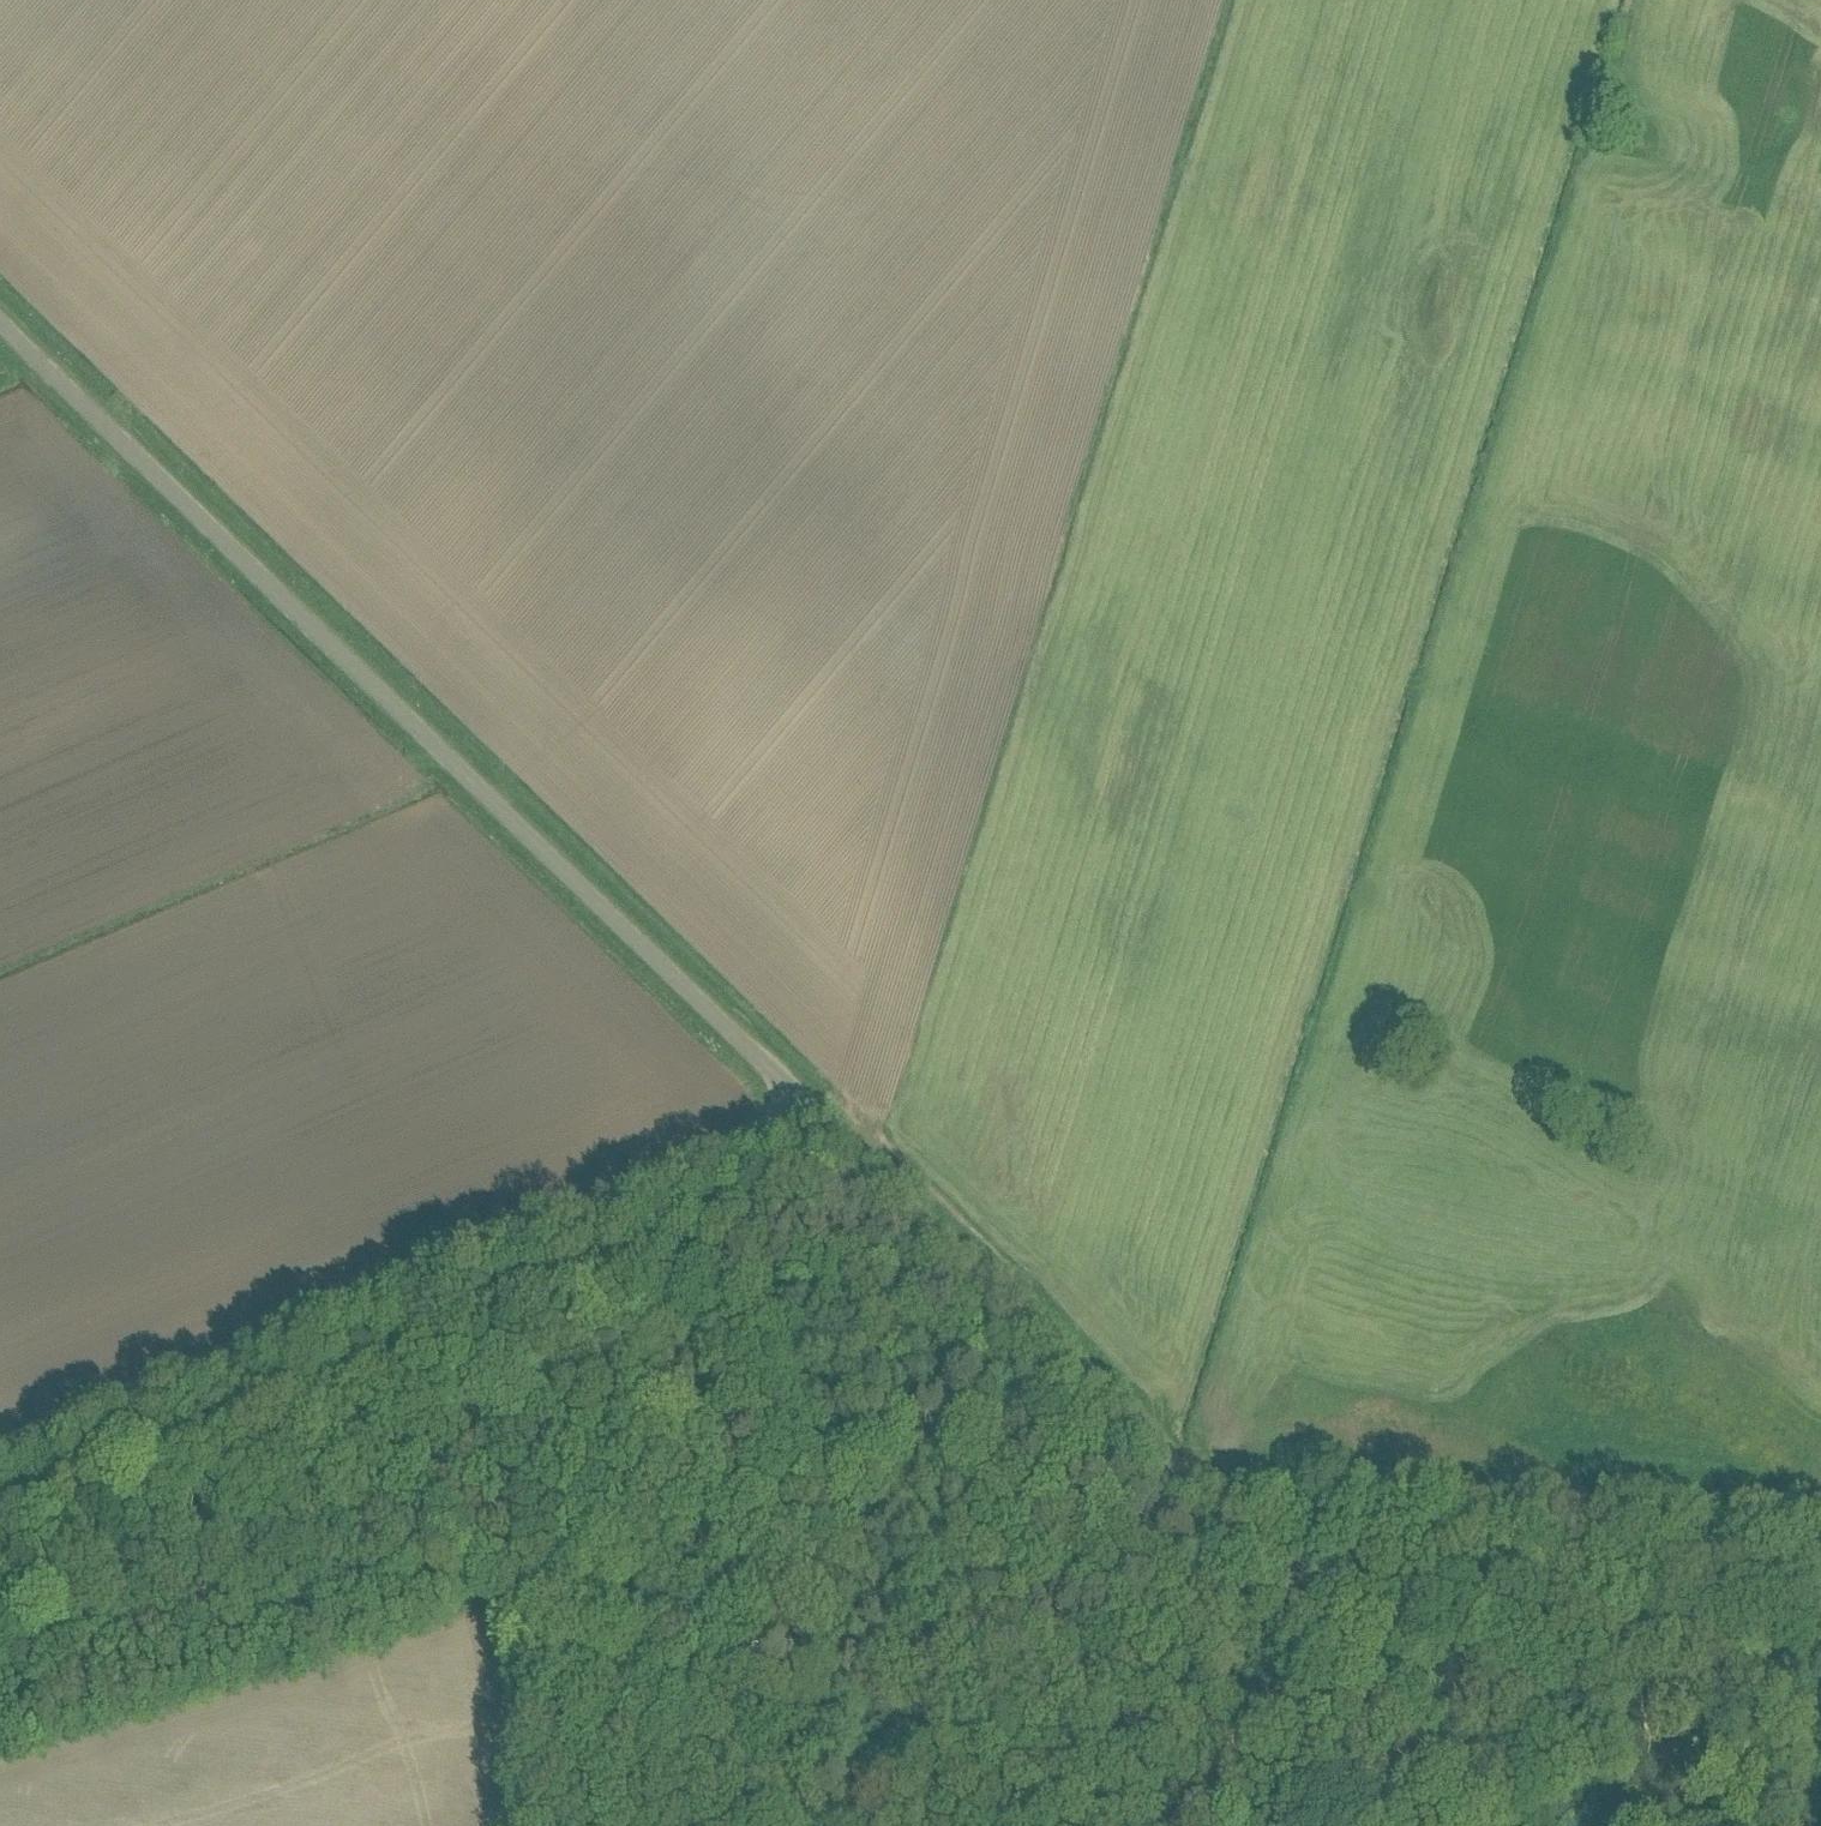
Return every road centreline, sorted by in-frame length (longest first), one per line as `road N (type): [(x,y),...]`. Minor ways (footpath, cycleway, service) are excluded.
road 1 (unclassified): [(1486,1825),(1355,1662),(1196,1490),(0,326)]
road 2 (track): [(0,1461),(819,1121)]

